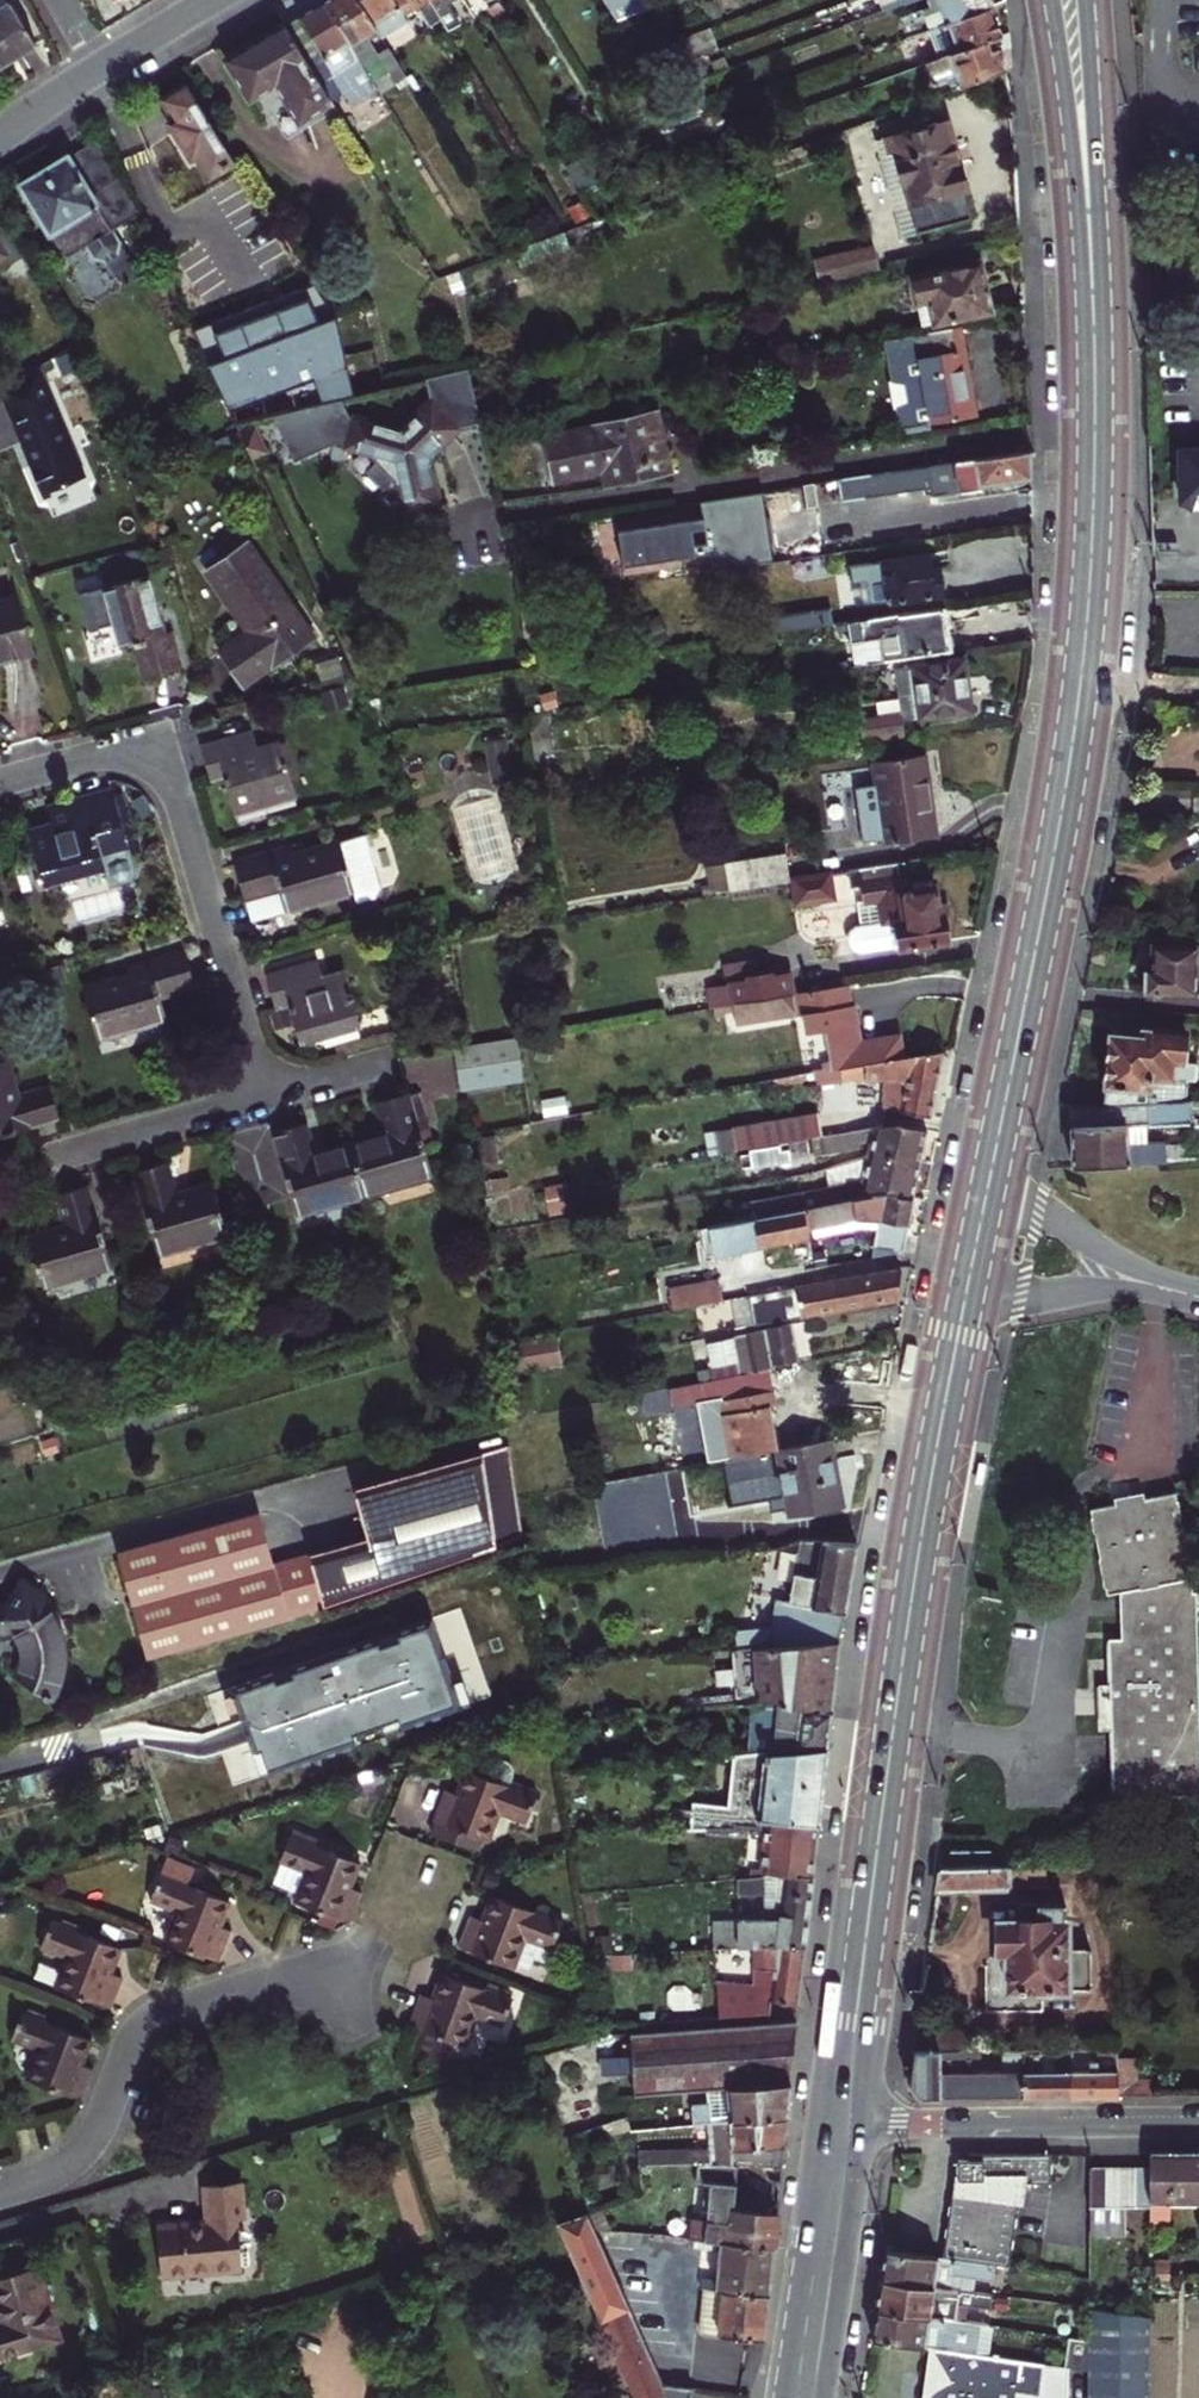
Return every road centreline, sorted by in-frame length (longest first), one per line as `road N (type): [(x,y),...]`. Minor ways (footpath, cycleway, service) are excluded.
road 1 (primary): [(989,1188),(1081,666),(1095,429),(1089,219)]
road 2 (primary): [(856,2016),(911,1595),(967,1295)]
road 3 (residential): [(262,1100),(160,739),(0,784)]
road 4 (residential): [(0,2194),(66,2169),(87,2148),(149,2021),(276,1984),(346,1988)]
road 5 (tertiary): [(1198,2128),(858,2131)]
road 6 (primary): [(833,2131),(785,2397)]
road 7 (primary): [(826,2397),(858,2131)]
road 8 (residential): [(1198,1298),(989,1188)]
road 9 (residential): [(967,1295),(1198,1301)]
road 10 (residential): [(41,1163),(262,1100)]
road 11 (primary): [(1045,0),(1089,219)]
road 12 (primary): [(1089,219),(1100,102),(1091,0)]
road 13 (tertiary): [(99,68),(212,0)]
road 14 (tertiary): [(0,137),(99,68)]

